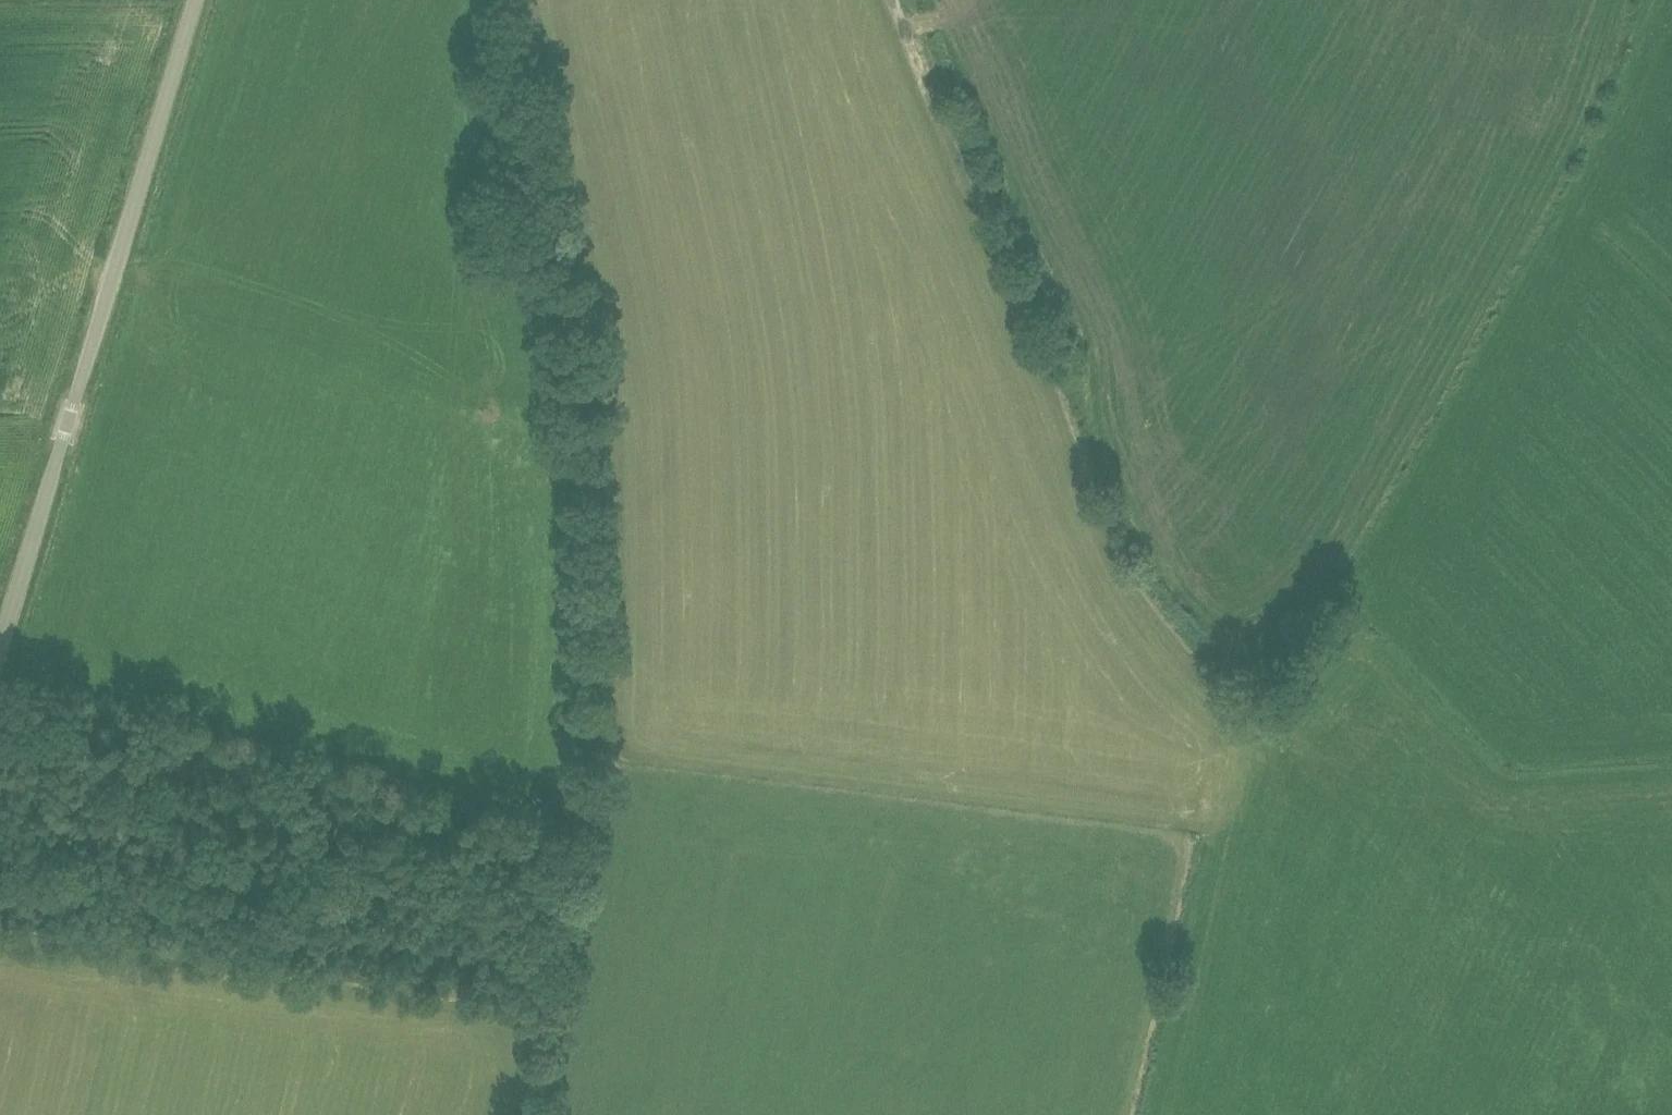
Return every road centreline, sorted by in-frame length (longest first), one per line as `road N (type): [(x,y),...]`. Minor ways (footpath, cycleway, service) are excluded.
road 1 (track): [(908,0),(1142,583),(1176,651),(1280,747)]
road 2 (unclassified): [(0,639),(195,0)]

